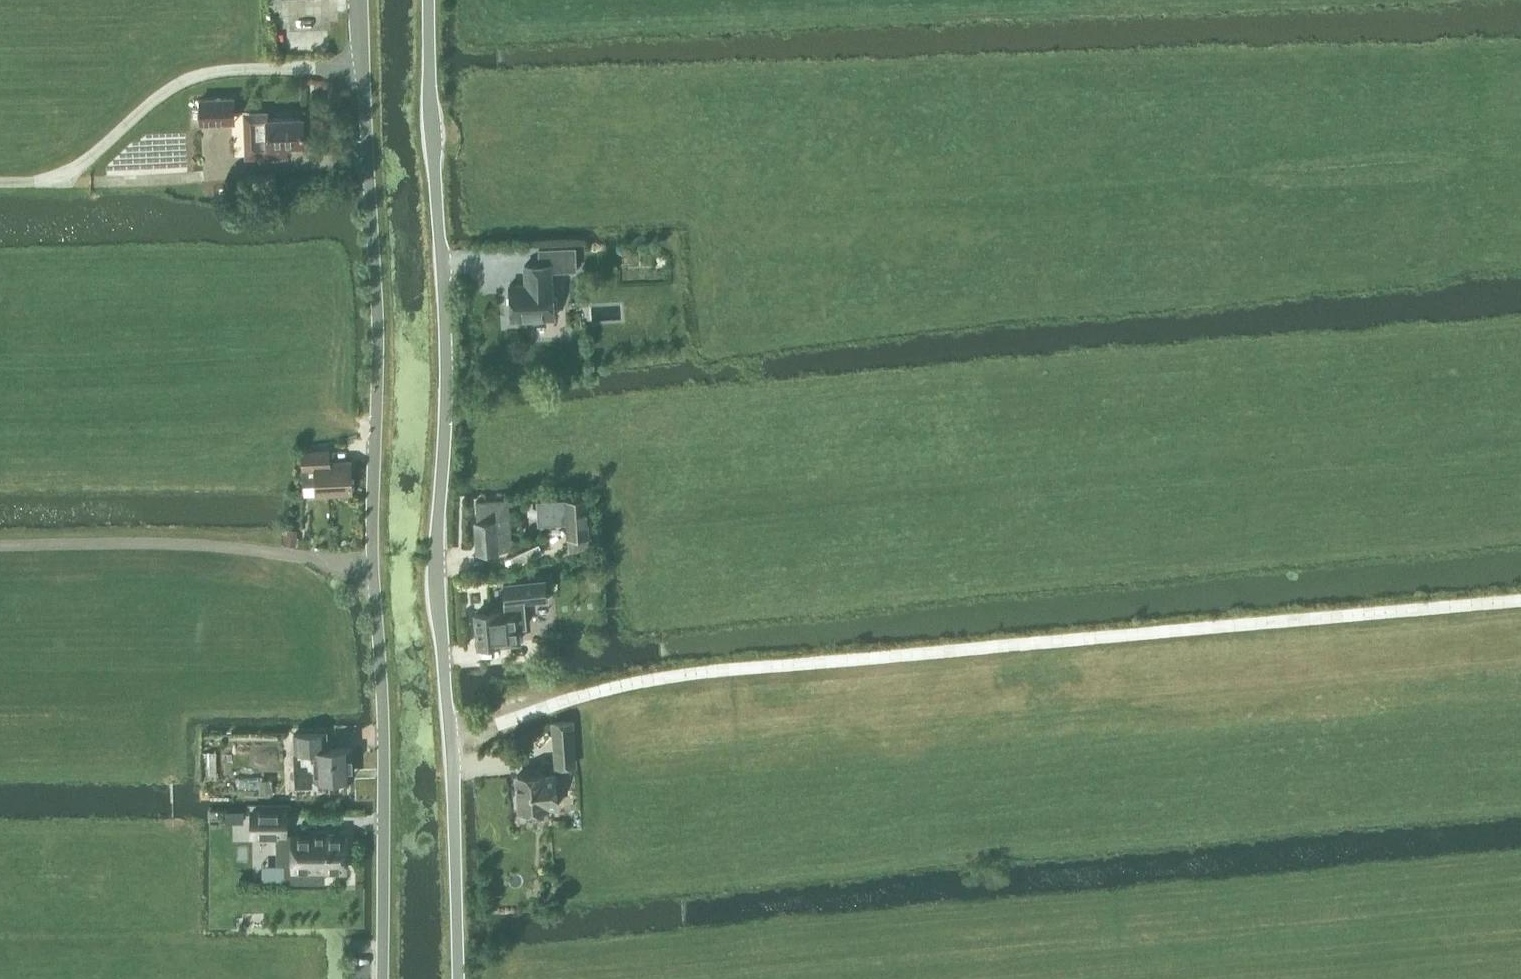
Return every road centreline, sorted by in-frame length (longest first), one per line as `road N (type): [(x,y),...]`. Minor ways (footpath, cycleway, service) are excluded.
road 1 (tertiary): [(460,978),(439,593),(449,353),(431,0)]
road 2 (unclassified): [(384,978),(374,568),(379,322),(361,0)]

